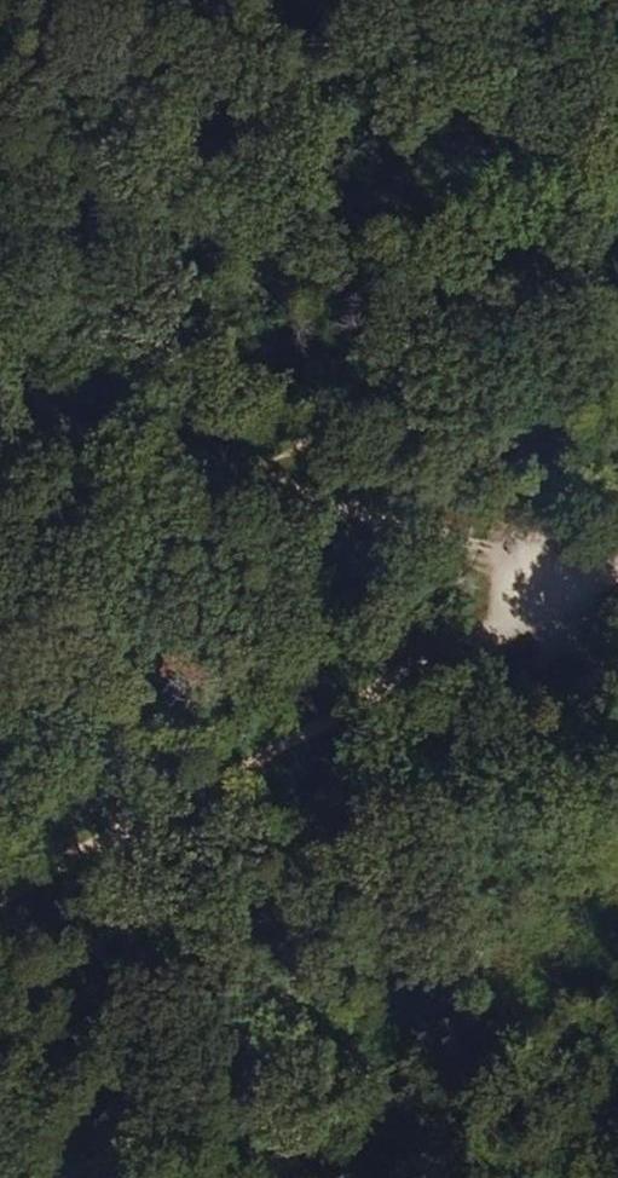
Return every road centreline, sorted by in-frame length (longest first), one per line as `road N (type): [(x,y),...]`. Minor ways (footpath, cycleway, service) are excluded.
road 1 (track): [(617,644),(483,637),(0,891)]
road 2 (track): [(0,447),(94,424),(368,507),(617,617)]
road 3 (track): [(94,424),(0,321)]

